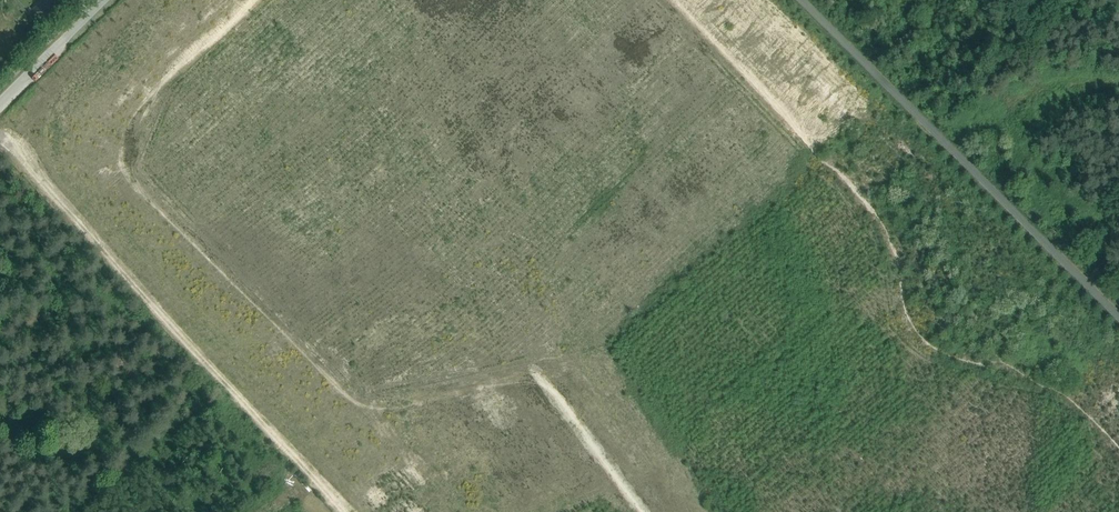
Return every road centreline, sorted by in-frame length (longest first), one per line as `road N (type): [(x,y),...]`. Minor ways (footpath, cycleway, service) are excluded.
road 1 (track): [(1118,317),(801,0)]
road 2 (unclassified): [(0,105),(106,0)]

